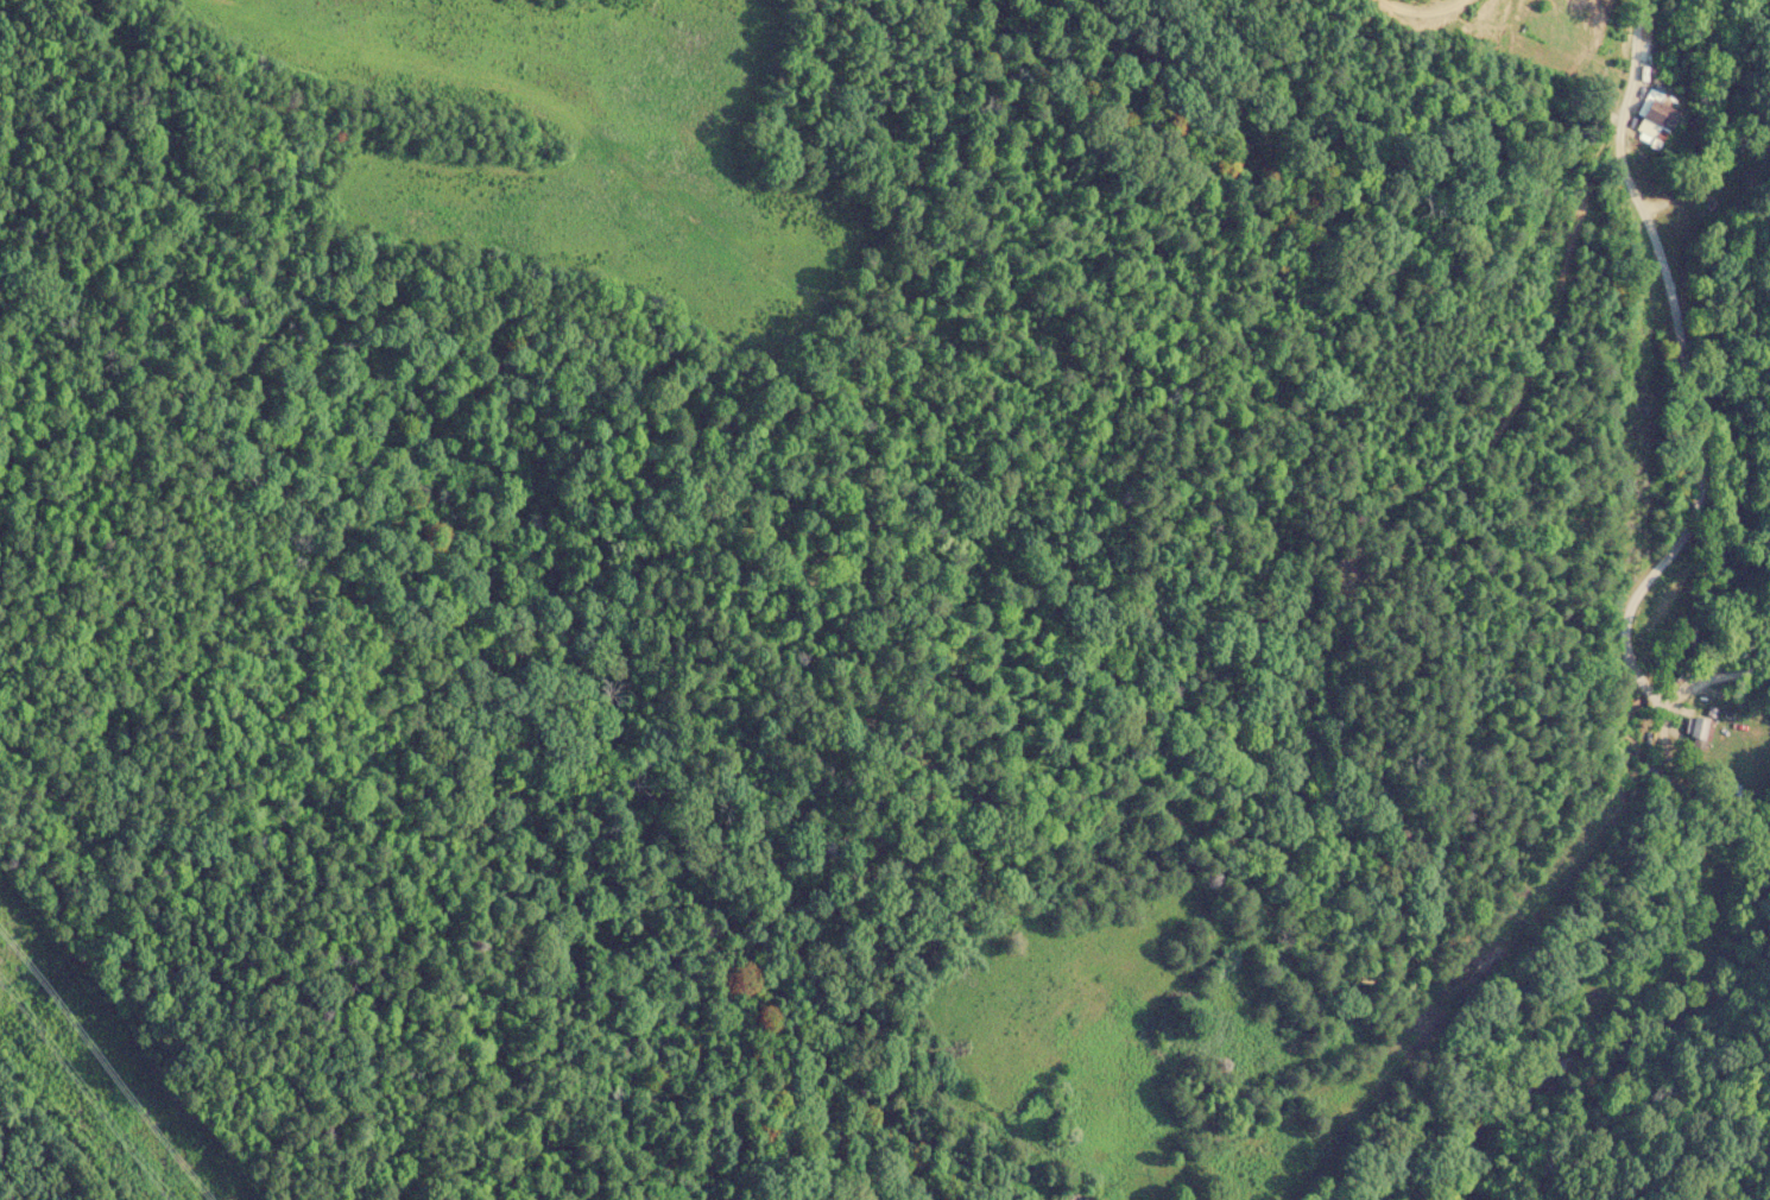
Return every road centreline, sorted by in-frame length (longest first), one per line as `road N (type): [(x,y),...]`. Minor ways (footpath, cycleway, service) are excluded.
road 1 (residential): [(1662,732),(1662,640),(1720,498),(1727,374),(1656,185),(1636,49),(1647,0)]
road 2 (residential): [(1511,1199),(1559,1167),(1624,1095),(1650,1011),(1637,829),(1662,732)]
road 3 (residential): [(1662,732),(1720,706),(1769,654)]

